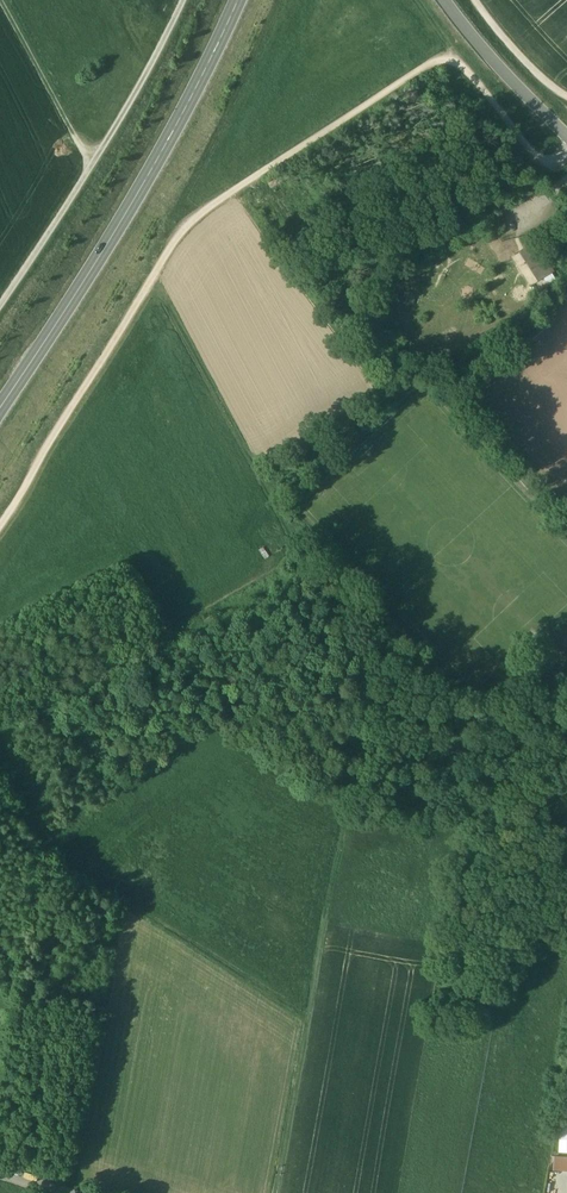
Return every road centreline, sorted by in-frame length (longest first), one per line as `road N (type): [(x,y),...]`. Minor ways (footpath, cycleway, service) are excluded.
road 1 (track): [(0,526),(193,217),(440,59),(457,63),(543,162),(566,152)]
road 2 (primary): [(0,409),(144,181),(238,0)]
road 3 (track): [(154,276),(369,682)]
road 4 (track): [(317,1026),(66,875),(0,793)]
road 5 (track): [(350,807),(286,1192)]
road 6 (track): [(0,722),(312,574)]
road 7 (track): [(1,0),(95,162)]
road 8 (track): [(95,162),(181,0)]
road 9 (residential): [(566,136),(444,0)]
road 10 (track): [(0,306),(95,162)]
road 11 (track): [(566,98),(515,51),(475,0)]

